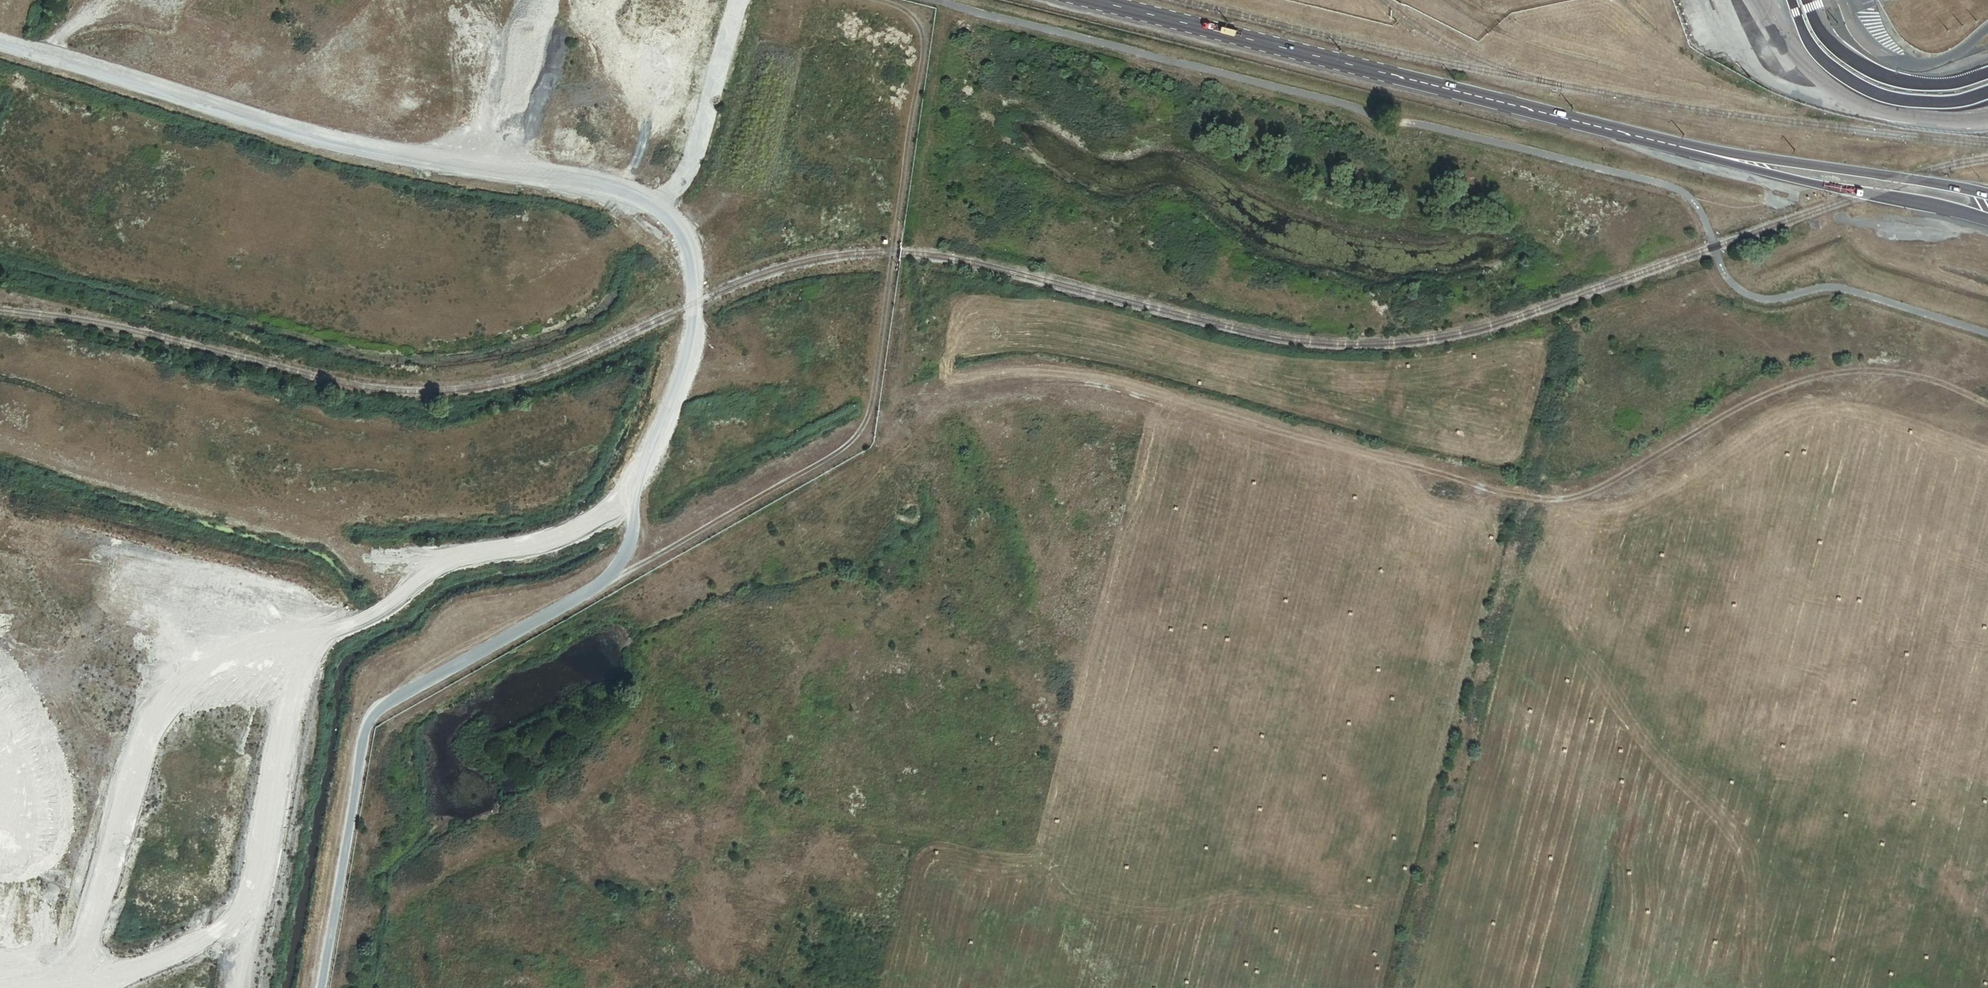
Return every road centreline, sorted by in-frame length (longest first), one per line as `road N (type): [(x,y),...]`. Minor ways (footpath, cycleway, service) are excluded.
road 1 (tertiary): [(1091,0),(1770,167)]
road 2 (tertiary): [(1770,167),(1987,221)]
road 3 (tertiary): [(1987,194),(1770,167)]

